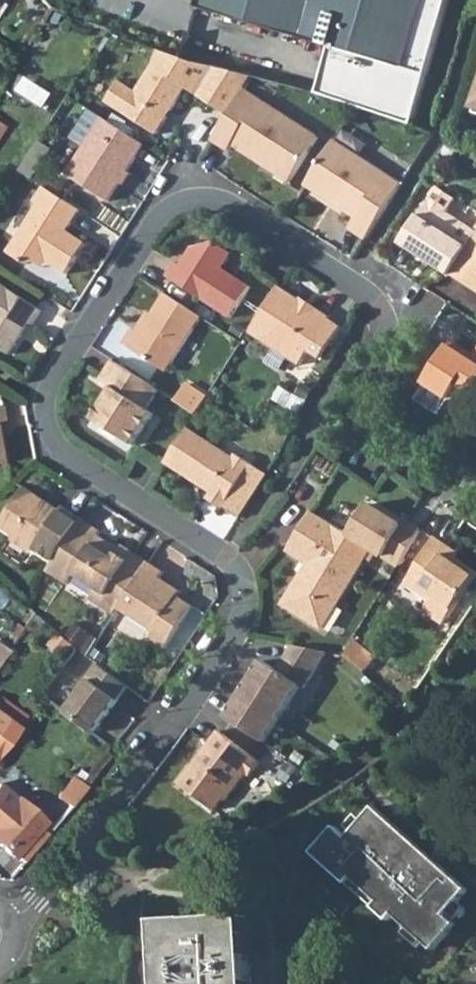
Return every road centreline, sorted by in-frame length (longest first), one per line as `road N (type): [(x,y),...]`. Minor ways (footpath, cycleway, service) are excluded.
road 1 (residential): [(475,509),(374,428),(367,393),(383,358),(380,312),(348,283),(207,201),(179,203),(158,217),(46,399)]
road 2 (residential): [(0,928),(79,849),(183,714),(245,607),(226,559),(72,460),(48,423),(46,399)]

